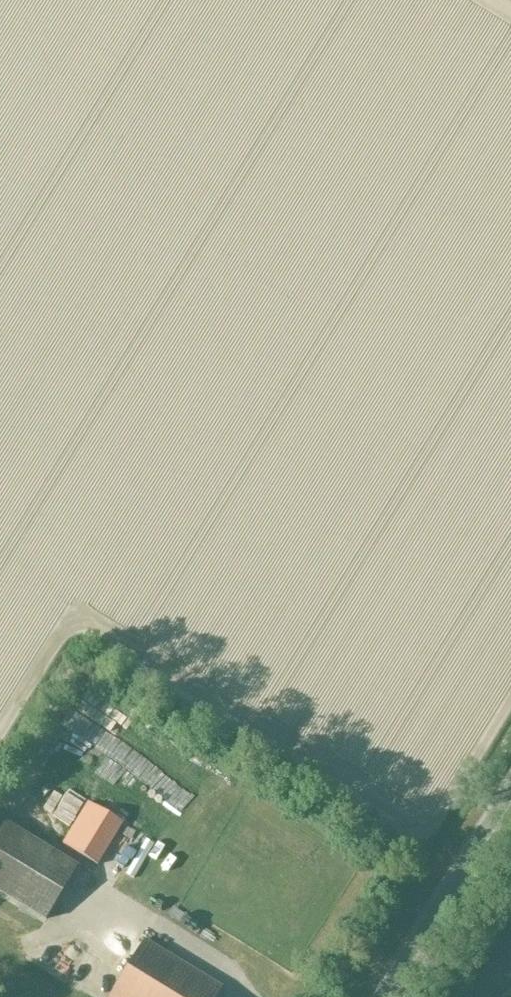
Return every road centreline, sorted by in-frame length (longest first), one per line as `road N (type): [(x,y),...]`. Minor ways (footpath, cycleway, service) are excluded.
road 1 (unclassified): [(382,996),(510,789)]

